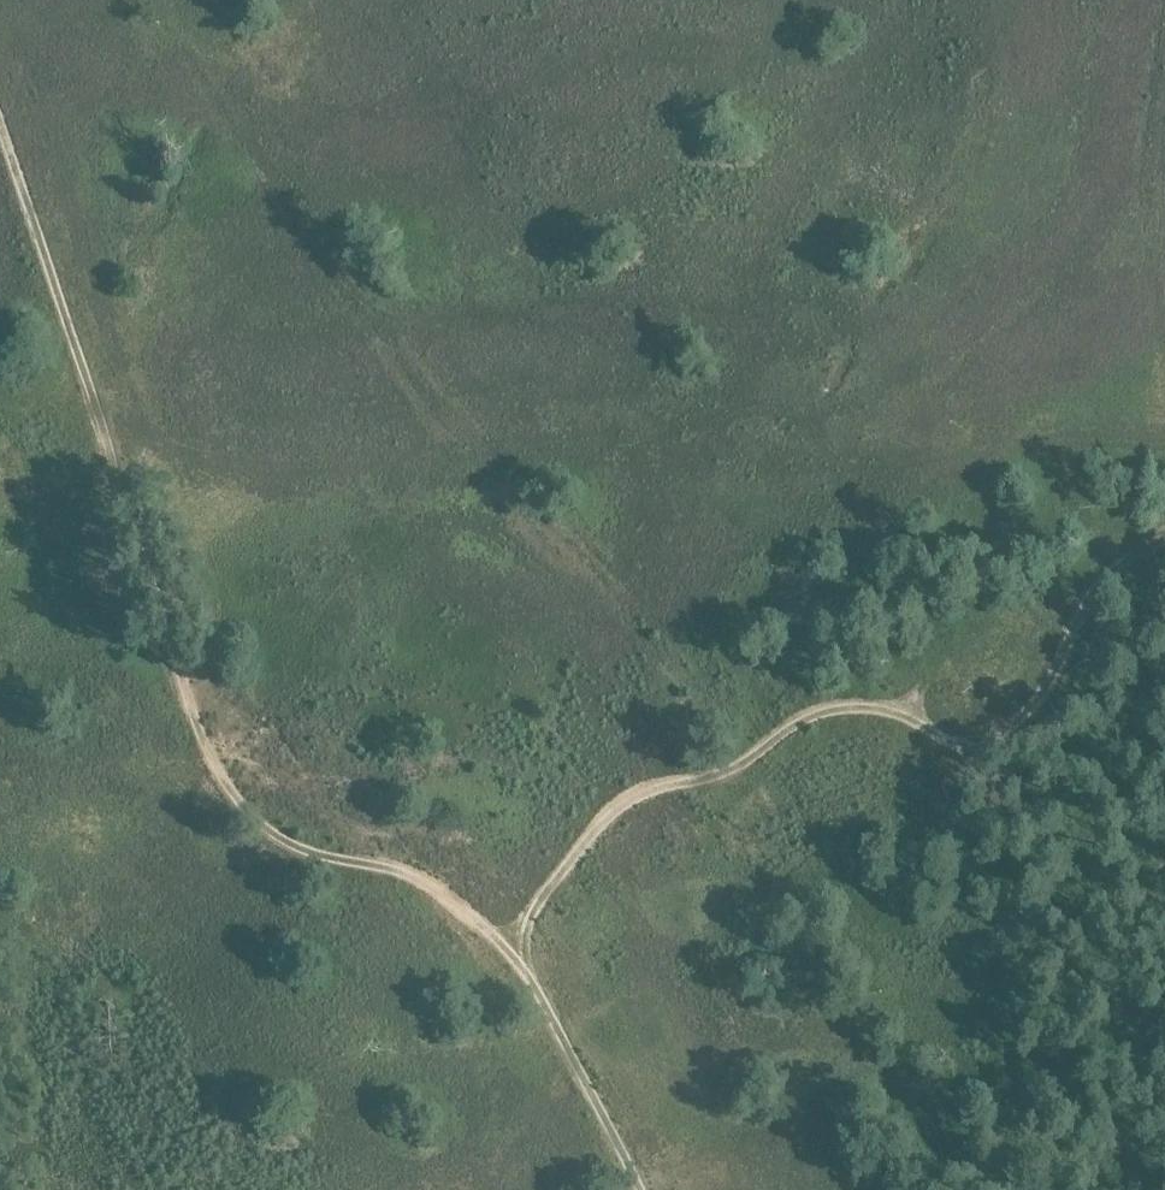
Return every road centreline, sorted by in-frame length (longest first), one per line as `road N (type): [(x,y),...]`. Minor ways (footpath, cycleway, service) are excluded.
road 1 (track): [(637,1189),(560,1027),(491,916),(375,859),(287,833),(226,775),(0,124)]

